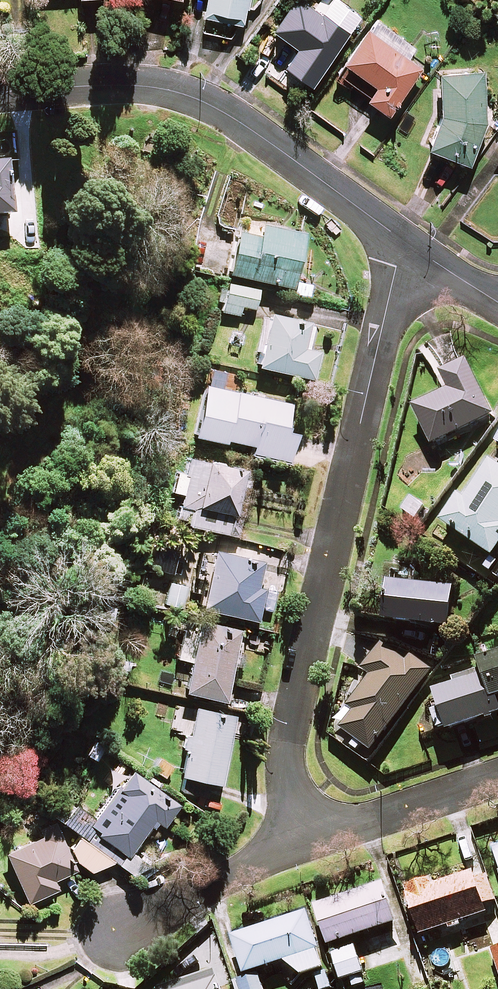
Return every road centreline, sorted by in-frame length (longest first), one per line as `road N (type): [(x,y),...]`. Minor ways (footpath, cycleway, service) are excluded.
road 1 (residential): [(302,837),(291,797),(295,749),(395,268),(409,245)]
road 2 (residential): [(409,245),(227,112),(193,97),(136,86),(0,92)]
road 3 (residential): [(111,926),(302,837)]
road 4 (residential): [(302,837),(497,774)]

